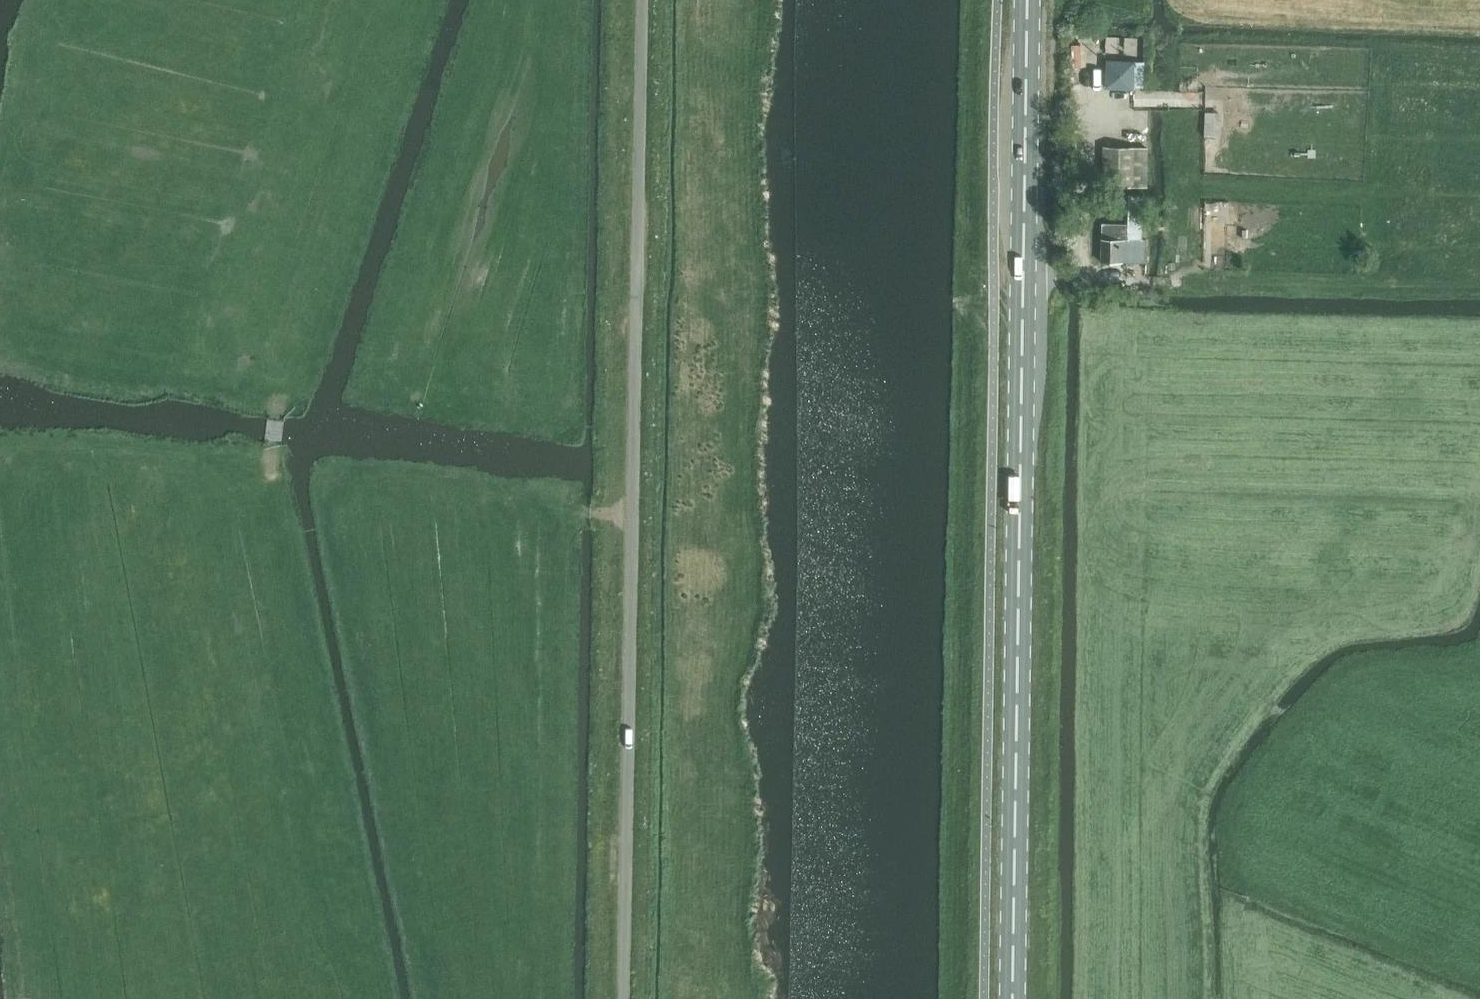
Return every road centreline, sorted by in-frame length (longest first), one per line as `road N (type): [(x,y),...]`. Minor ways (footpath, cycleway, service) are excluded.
road 1 (unclassified): [(623,998),(643,0)]
road 2 (primary): [(1013,998),(1027,0)]

